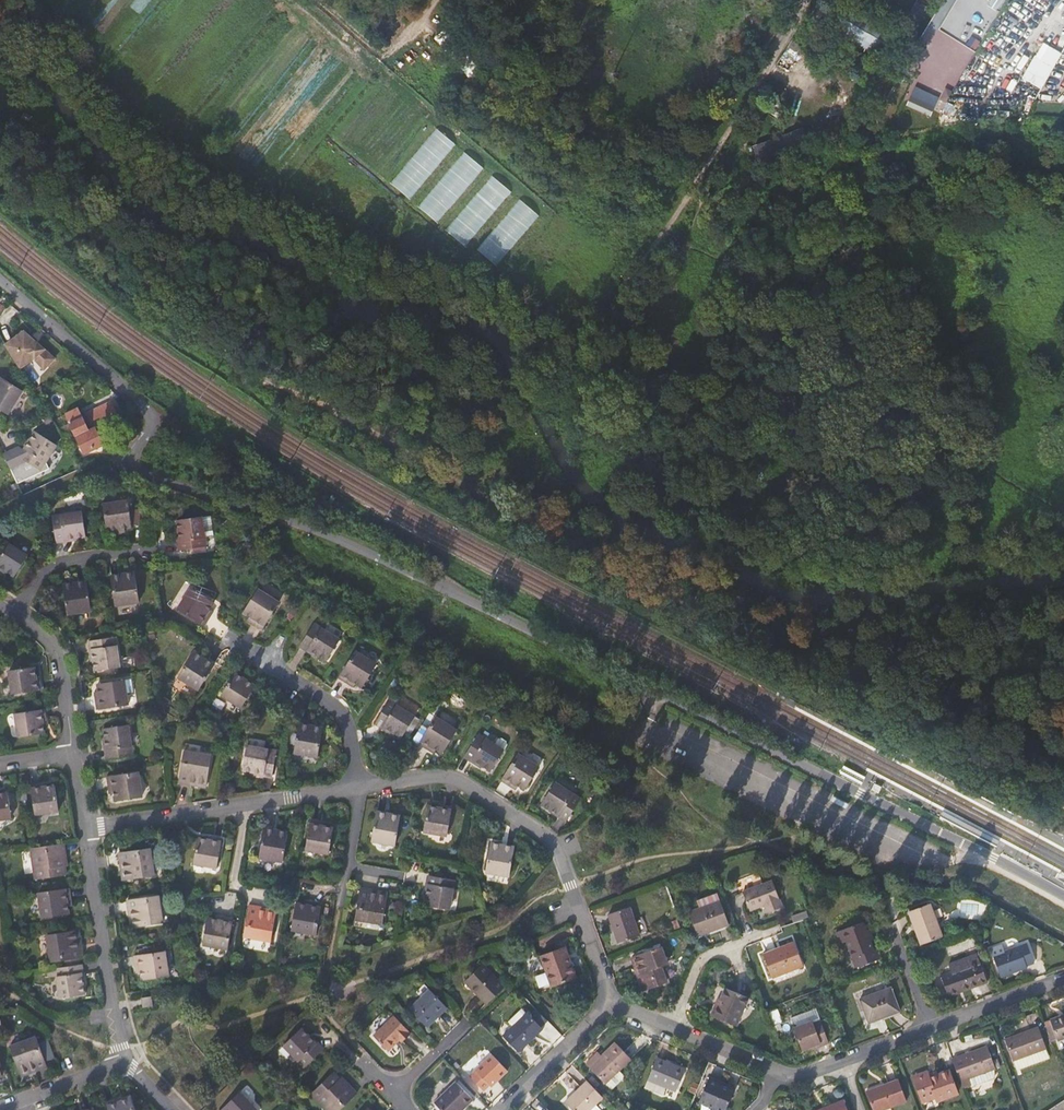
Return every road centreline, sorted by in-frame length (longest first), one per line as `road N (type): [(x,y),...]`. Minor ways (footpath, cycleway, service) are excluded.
road 1 (residential): [(1063,895),(360,548),(139,470),(133,463),(153,428),(150,413),(0,277)]
road 2 (track): [(360,425),(1063,806)]
road 3 (track): [(804,0),(691,194),(563,367),(516,402),(392,411),(360,425)]
road 4 (track): [(689,244),(694,282),(673,427),(681,481),(706,502),(960,448)]
road 5 (track): [(0,163),(221,343),(360,425)]
road 6 (residential): [(359,787),(448,777),(553,844),(608,1005)]
road 7 (residential): [(91,831),(359,787)]
road 8 (residential): [(91,831),(123,1070)]
road 9 (residential): [(224,638),(334,707),(347,725),(359,787)]
road 10 (residential): [(11,609),(56,648),(76,751)]
road 11 (residential): [(777,929),(709,956),(672,1031)]
road 12 (residential): [(608,1005),(498,1109)]
road 13 (residential): [(140,552),(52,566),(11,609)]
road 14 (residential): [(1063,980),(930,1030)]
road 15 (track): [(960,448),(1063,511)]

